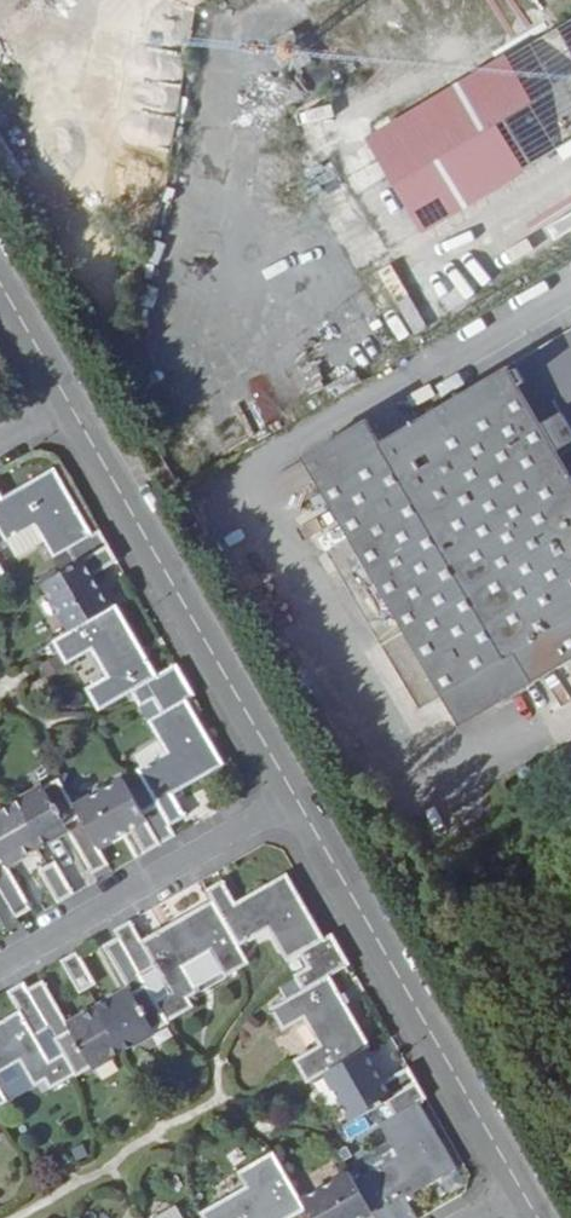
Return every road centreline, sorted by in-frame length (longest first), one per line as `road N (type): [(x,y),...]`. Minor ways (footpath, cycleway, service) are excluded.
road 1 (residential): [(297,798),(70,403)]
road 2 (residential): [(523,1191),(297,798)]
road 3 (residential): [(0,966),(297,798)]
road 4 (residential): [(70,403),(0,281)]

